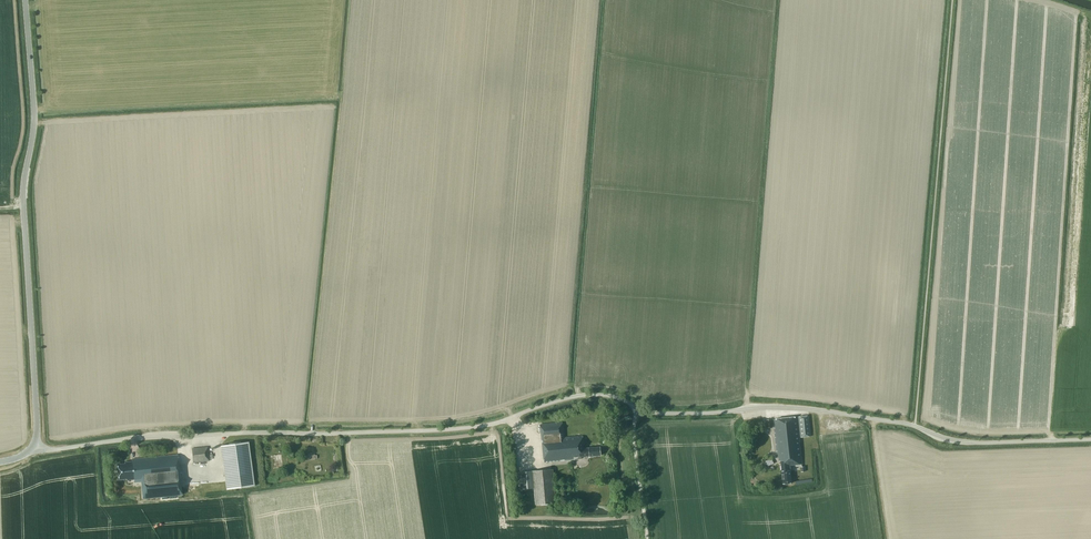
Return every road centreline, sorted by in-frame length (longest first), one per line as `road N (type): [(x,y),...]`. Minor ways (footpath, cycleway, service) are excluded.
road 1 (unclassified): [(35,447),(475,427),(588,395),(639,409)]
road 2 (unclassified): [(1090,439),(963,442),(906,424),(789,407),(639,409)]
road 3 (tertiary): [(35,447),(24,200),(35,130),(26,0)]
road 4 (unclassified): [(646,538),(634,437),(639,409)]

